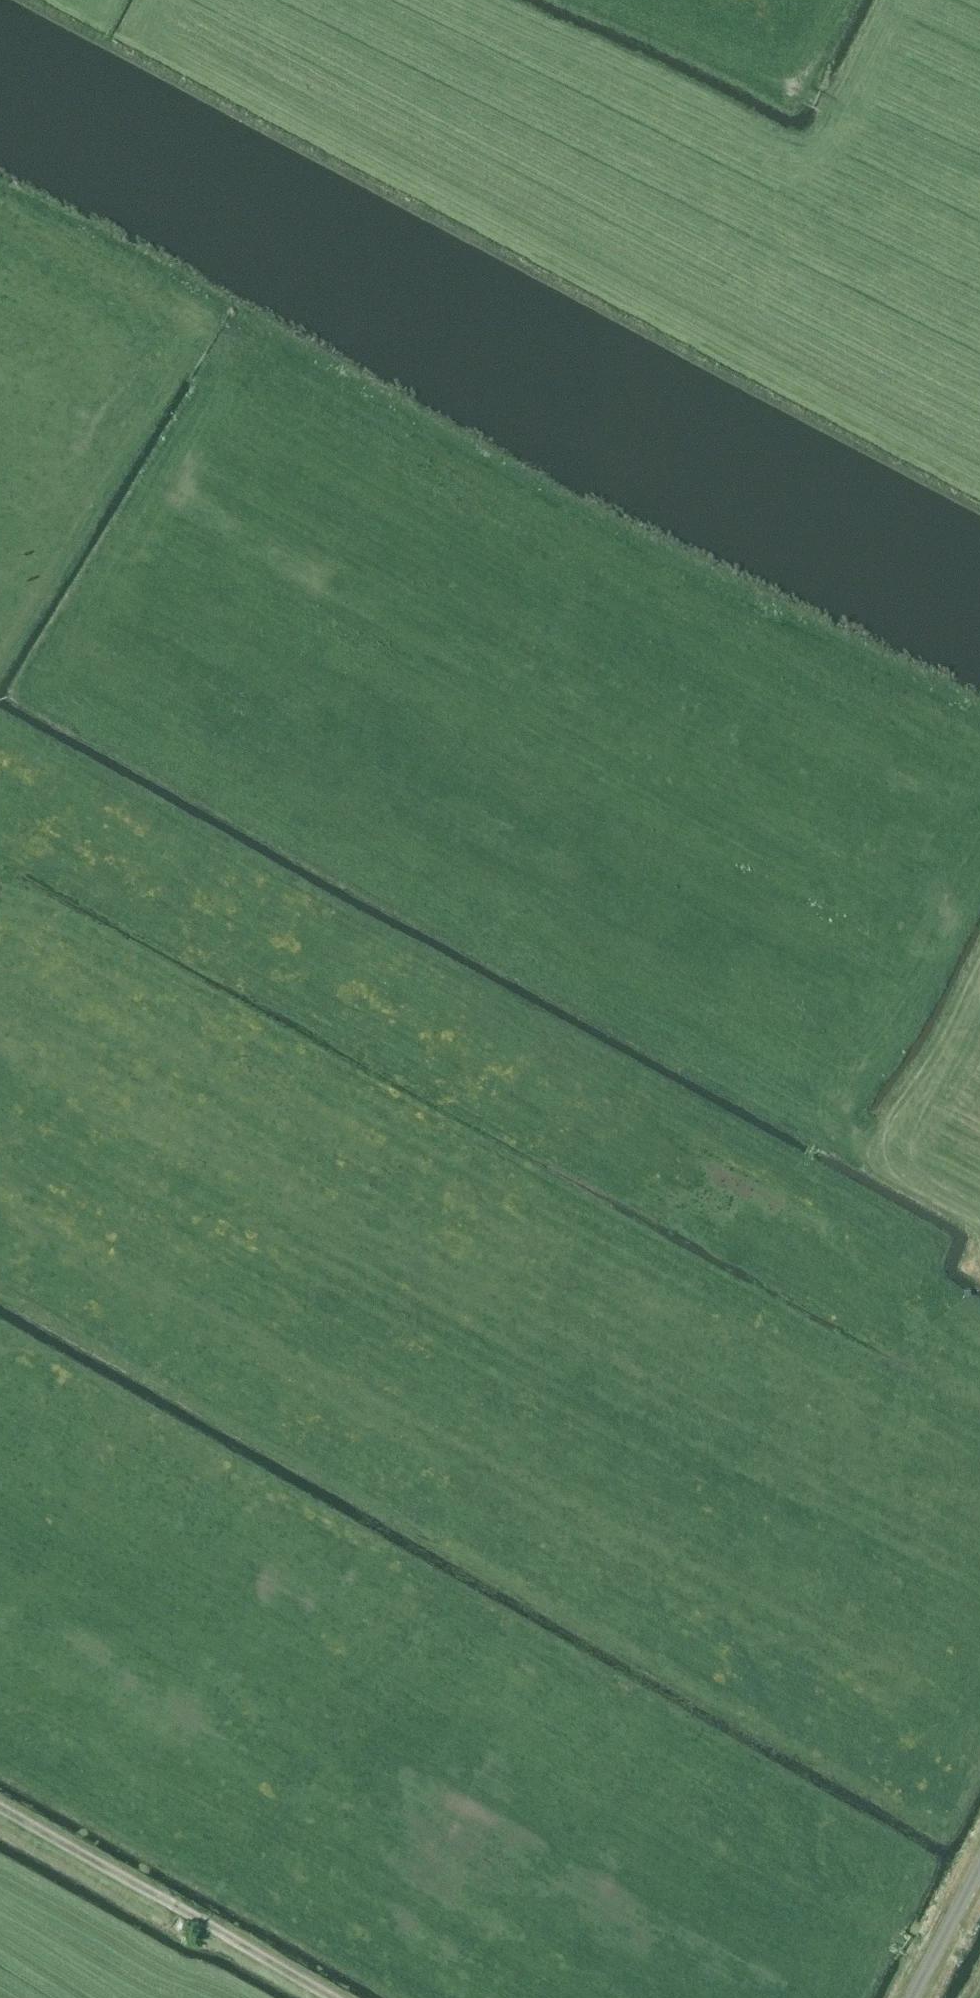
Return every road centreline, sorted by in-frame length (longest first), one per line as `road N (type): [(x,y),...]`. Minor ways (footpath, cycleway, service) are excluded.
road 1 (unclassified): [(910,1997),(979,1865)]

